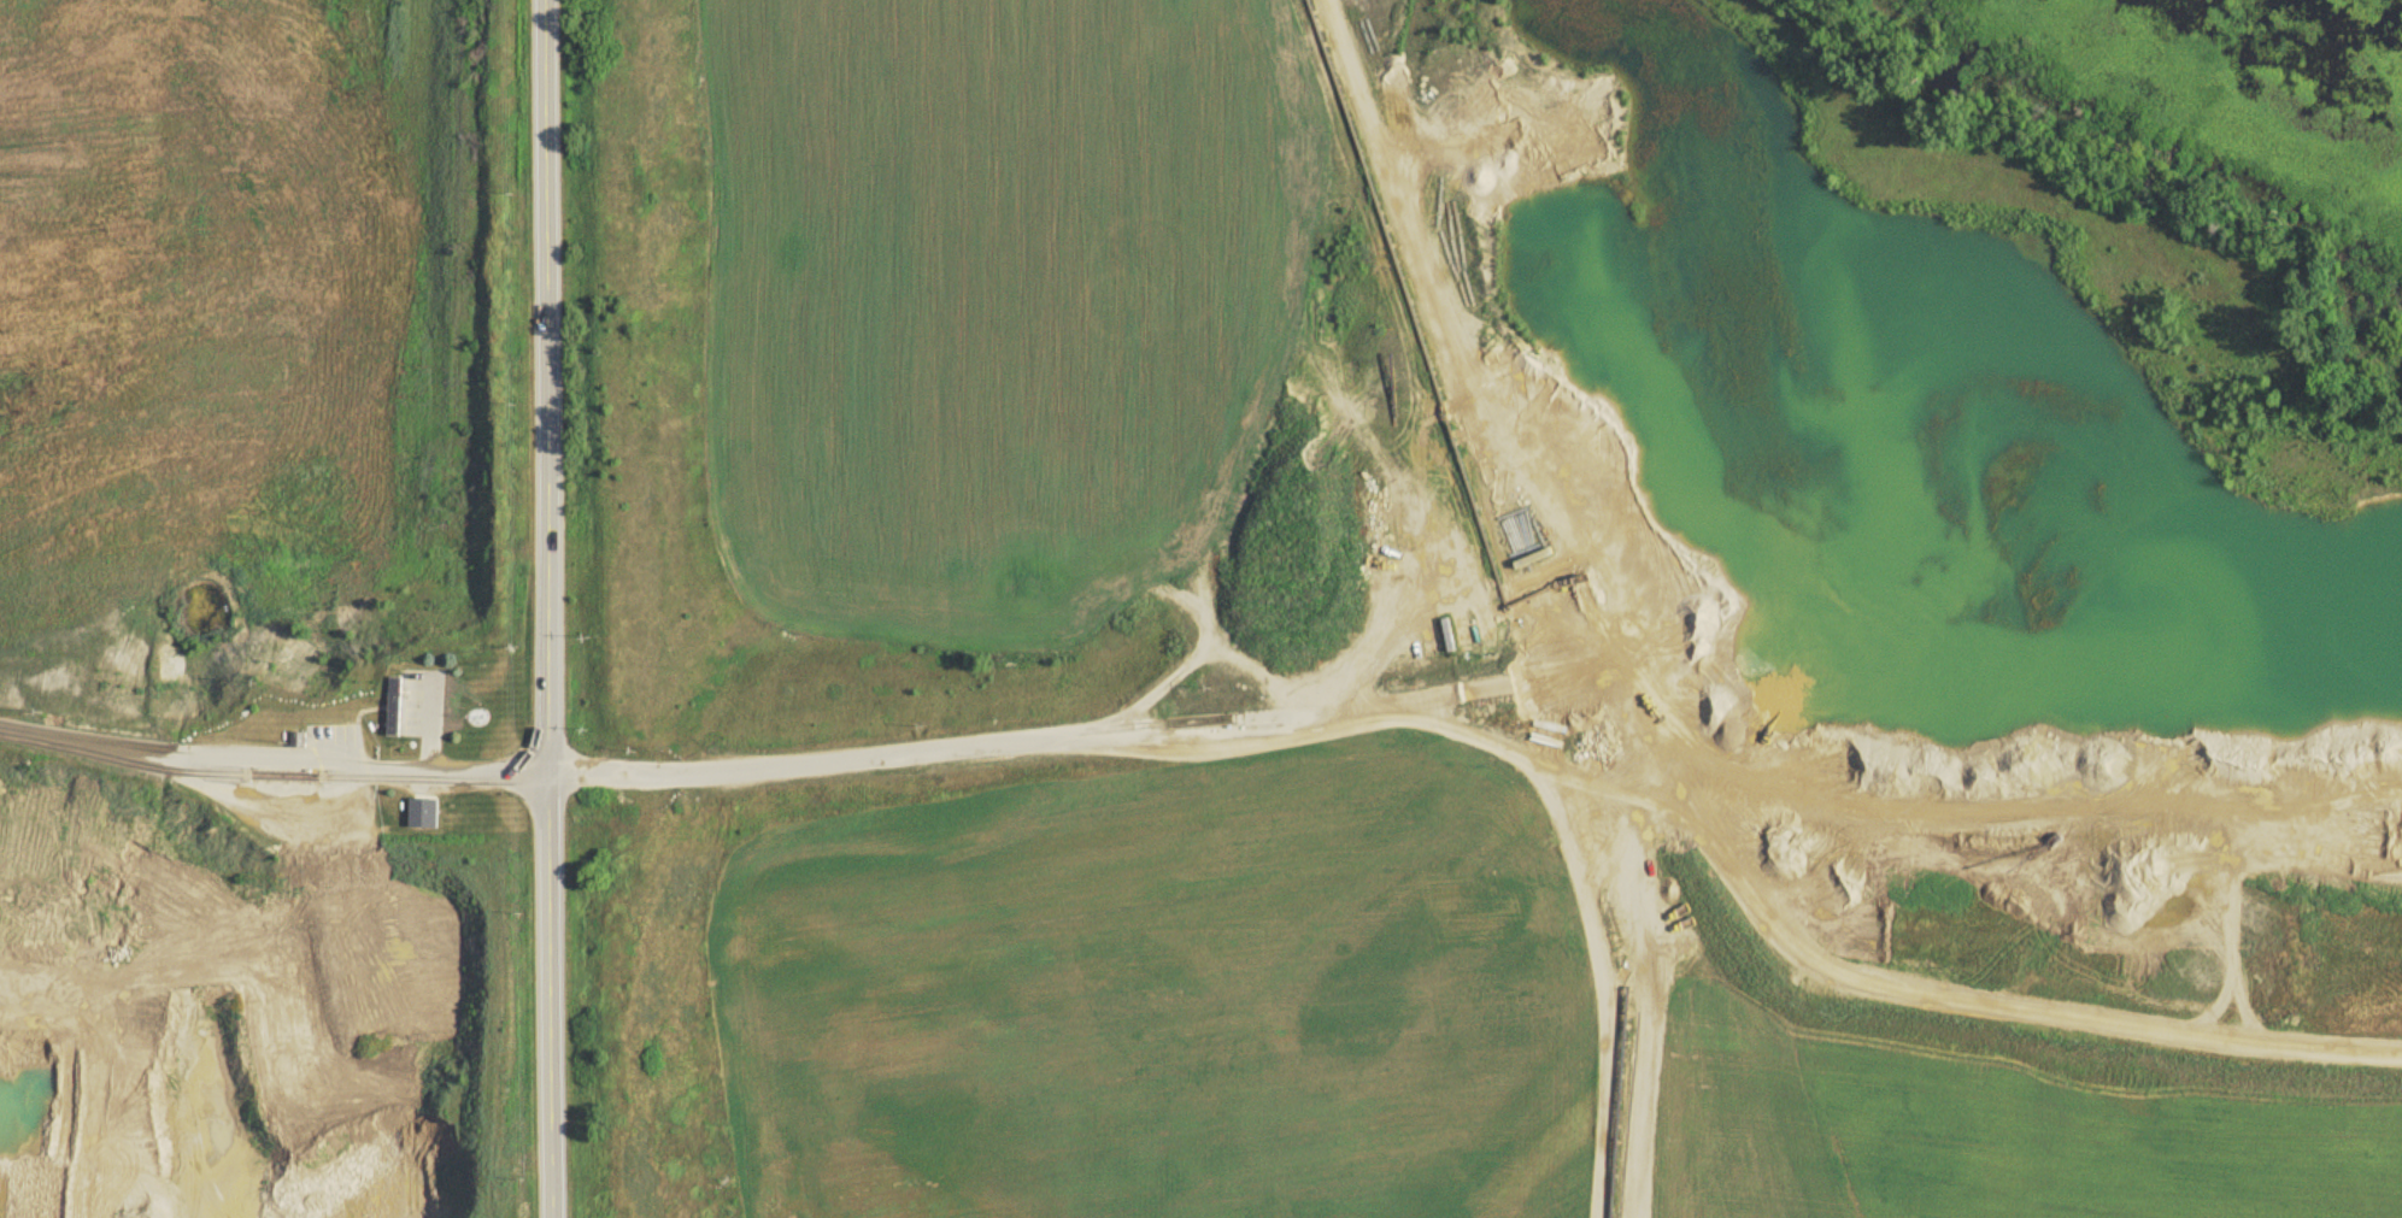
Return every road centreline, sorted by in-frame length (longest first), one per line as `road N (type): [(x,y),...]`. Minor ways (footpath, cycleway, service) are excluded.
road 1 (tertiary): [(558,1217),(550,0)]
road 2 (residential): [(1447,693),(1023,745),(556,773)]
road 3 (residential): [(552,453),(352,457),(292,382),(186,355),(0,377)]

